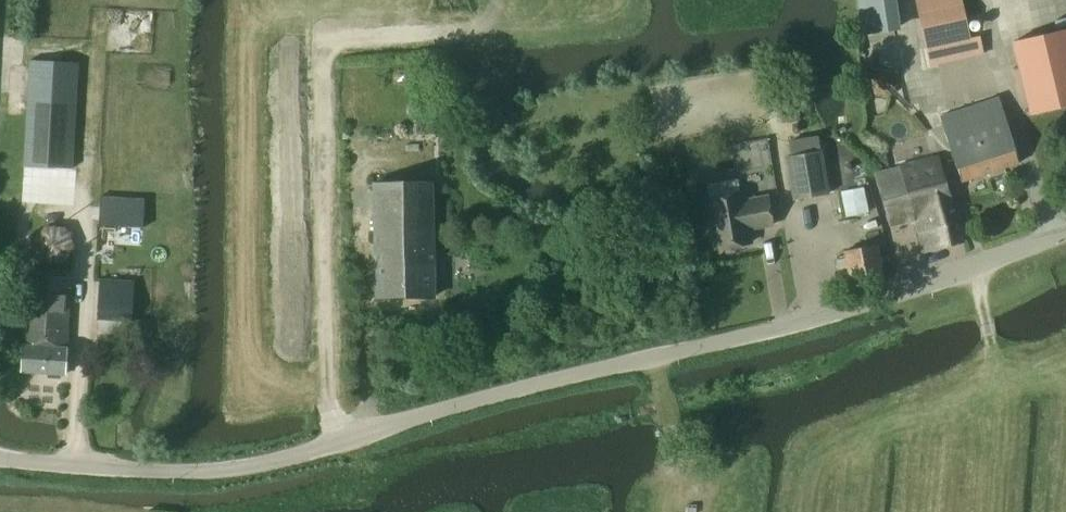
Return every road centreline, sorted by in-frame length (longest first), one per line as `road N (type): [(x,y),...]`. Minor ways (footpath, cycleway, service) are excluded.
road 1 (unclassified): [(0,457),(236,467),(895,294),(1065,238)]

